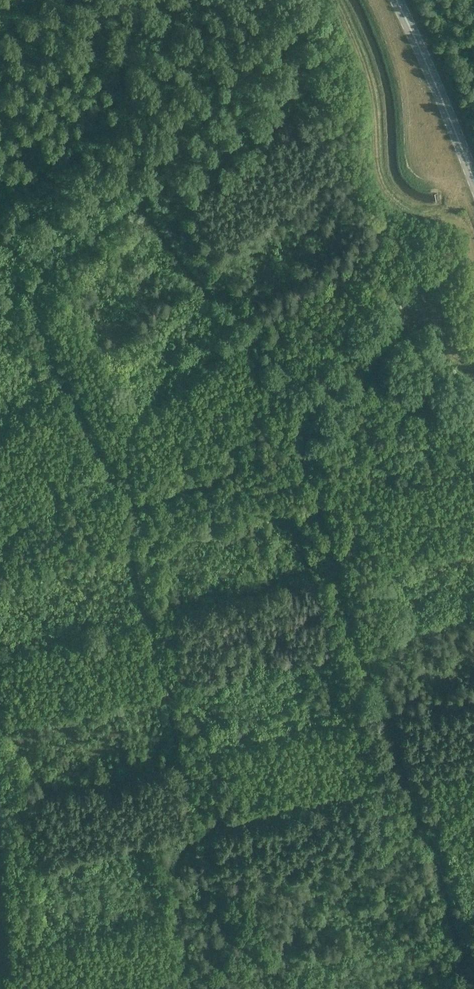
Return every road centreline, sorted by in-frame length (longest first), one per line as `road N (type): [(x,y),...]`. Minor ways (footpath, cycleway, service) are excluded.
road 1 (primary): [(473,181),(396,0)]

